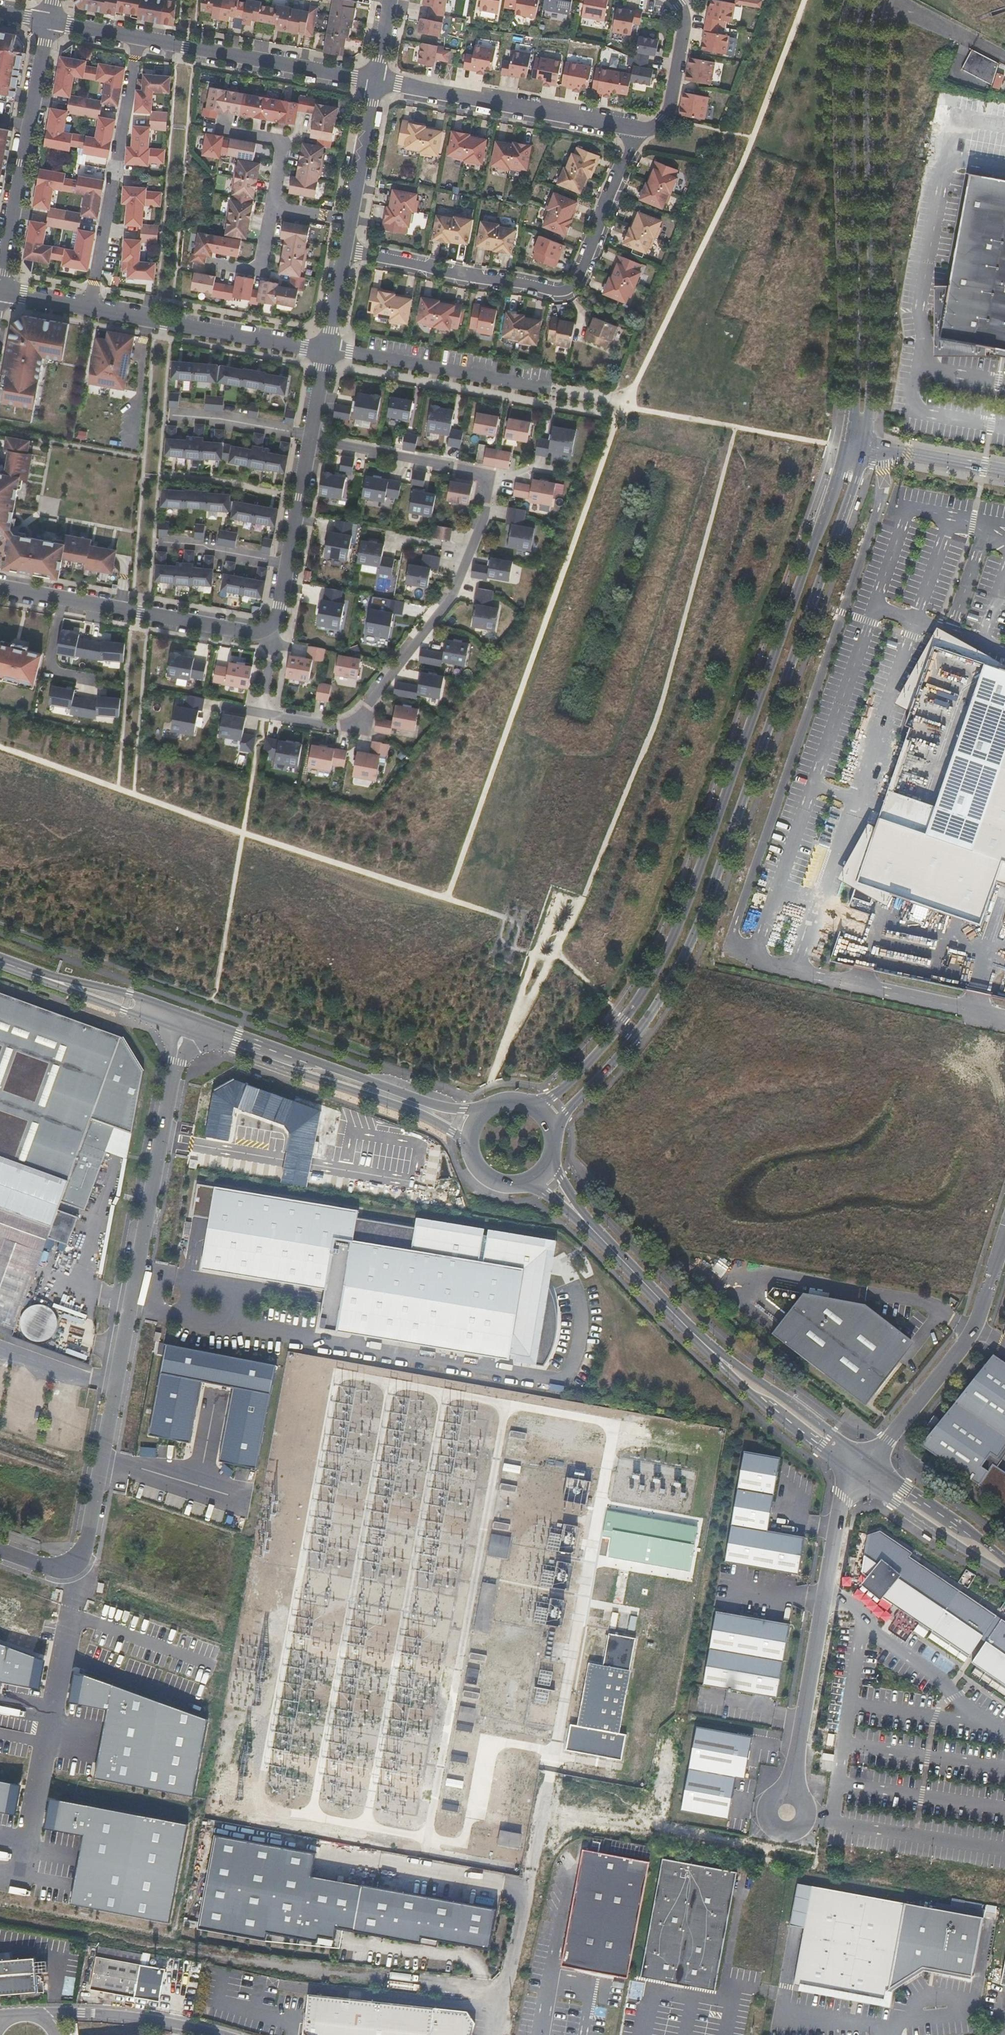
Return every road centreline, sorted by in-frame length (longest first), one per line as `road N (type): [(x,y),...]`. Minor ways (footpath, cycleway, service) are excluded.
road 1 (tertiary): [(552,1124),(667,999),(703,922),(856,478),(869,413),(870,73),(881,0)]
road 2 (tertiary): [(863,0),(851,90),(857,341),(851,422),(831,501),(684,915),(649,988),(540,1109)]
road 3 (residential): [(311,438),(489,474),(485,515),(454,594),(354,721),(342,727),(261,713),(273,643),(267,628)]
road 4 (residential): [(184,1024),(89,1533),(66,1568),(0,1551)]
road 5 (residential): [(345,252),(564,290),(578,280),(638,129)]
road 6 (unclassified): [(176,1950),(505,1992)]
road 7 (residential): [(141,38),(90,309)]
road 8 (residential): [(0,588),(246,632),(267,628)]
road 9 (residential): [(376,80),(638,129)]
road 10 (residential): [(871,1463),(979,1321),(1004,1237)]
road 11 (residential): [(48,21),(0,281)]
road 12 (residential): [(328,350),(90,309)]
road 13 (residential): [(141,38),(376,80)]
road 14 (unclassified): [(505,1992),(551,1769)]
road 15 (residential): [(542,387),(328,350)]
road 16 (residential): [(267,628),(278,616),(311,438)]
road 17 (residential): [(220,2034),(81,2013),(25,2015)]
road 18 (tertiary): [(597,1232),(730,1367)]
road 19 (tertiary): [(484,1114),(307,1067)]
road 20 (tertiary): [(307,1067),(472,1143)]
road 21 (tertiary): [(858,1475),(1004,1574)]
road 22 (residential): [(345,252),(376,80)]
road 23 (tertiary): [(871,1463),(730,1367)]
road 24 (tertiary): [(730,1367),(858,1475)]
road 25 (tertiary): [(1004,1560),(871,1463)]
road 26 (residential): [(676,0),(686,19),(670,109),(660,123),(638,129)]
road 27 (tertiary): [(184,1024),(129,993),(50,979)]
road 28 (tertiary): [(50,979),(124,1010),(184,1024)]
road 29 (tertiary): [(307,1067),(184,1024)]

